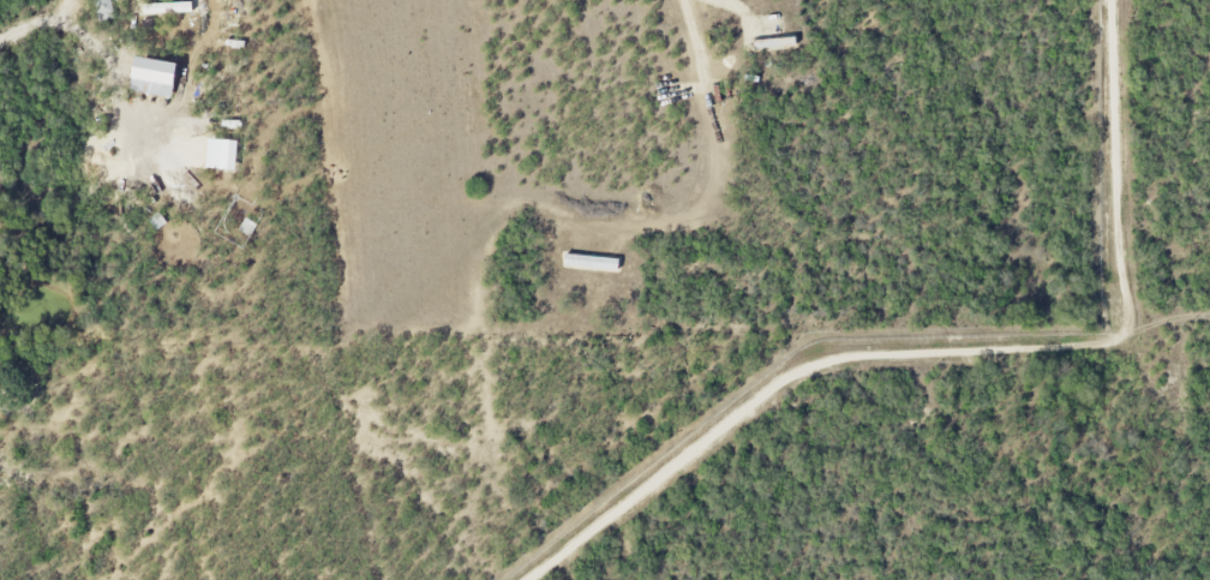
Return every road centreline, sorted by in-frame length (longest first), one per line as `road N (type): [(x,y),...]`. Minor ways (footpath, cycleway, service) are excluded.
road 1 (track): [(526,579),(789,376),(820,363),(1107,346),(1119,339)]
road 2 (track): [(1119,339),(1125,301),(1116,239),(1114,0)]

